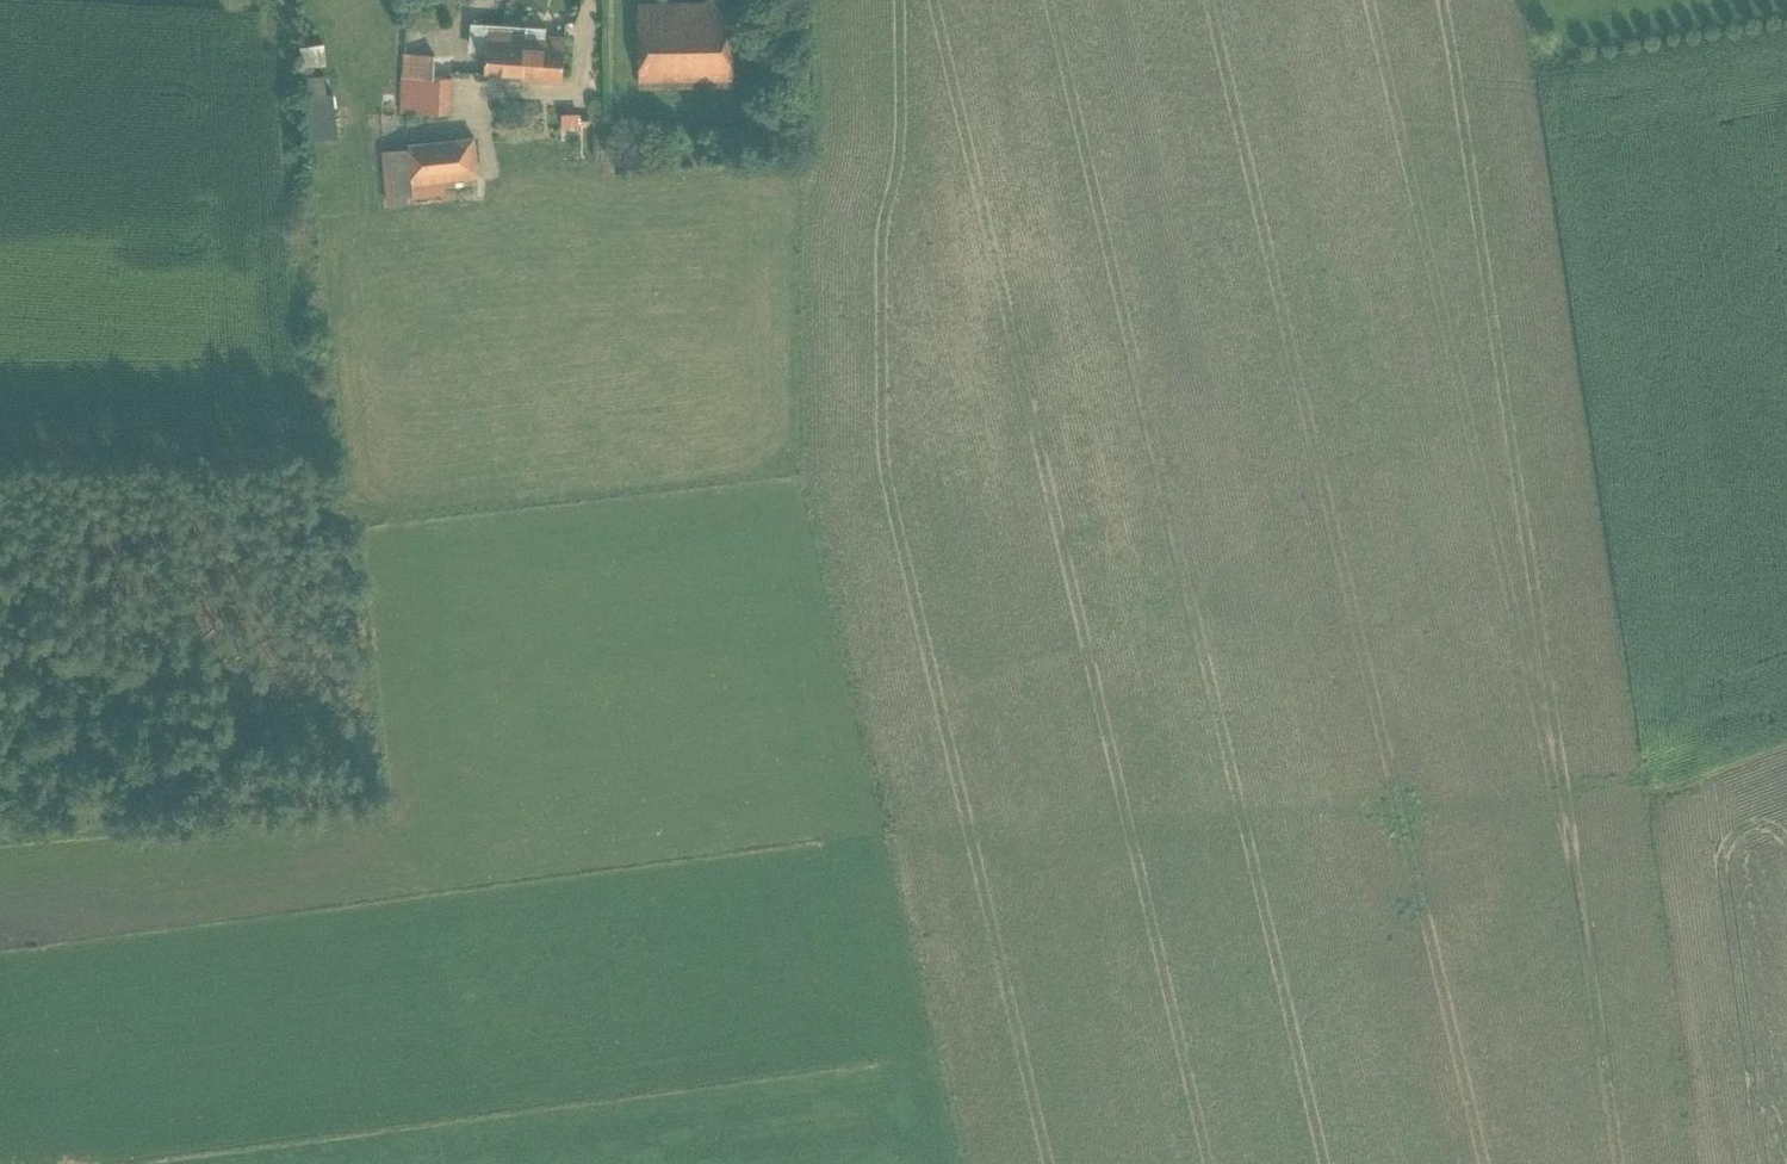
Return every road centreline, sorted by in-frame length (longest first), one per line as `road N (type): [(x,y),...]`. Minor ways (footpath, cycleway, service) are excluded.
road 1 (track): [(325,418),(283,0)]

